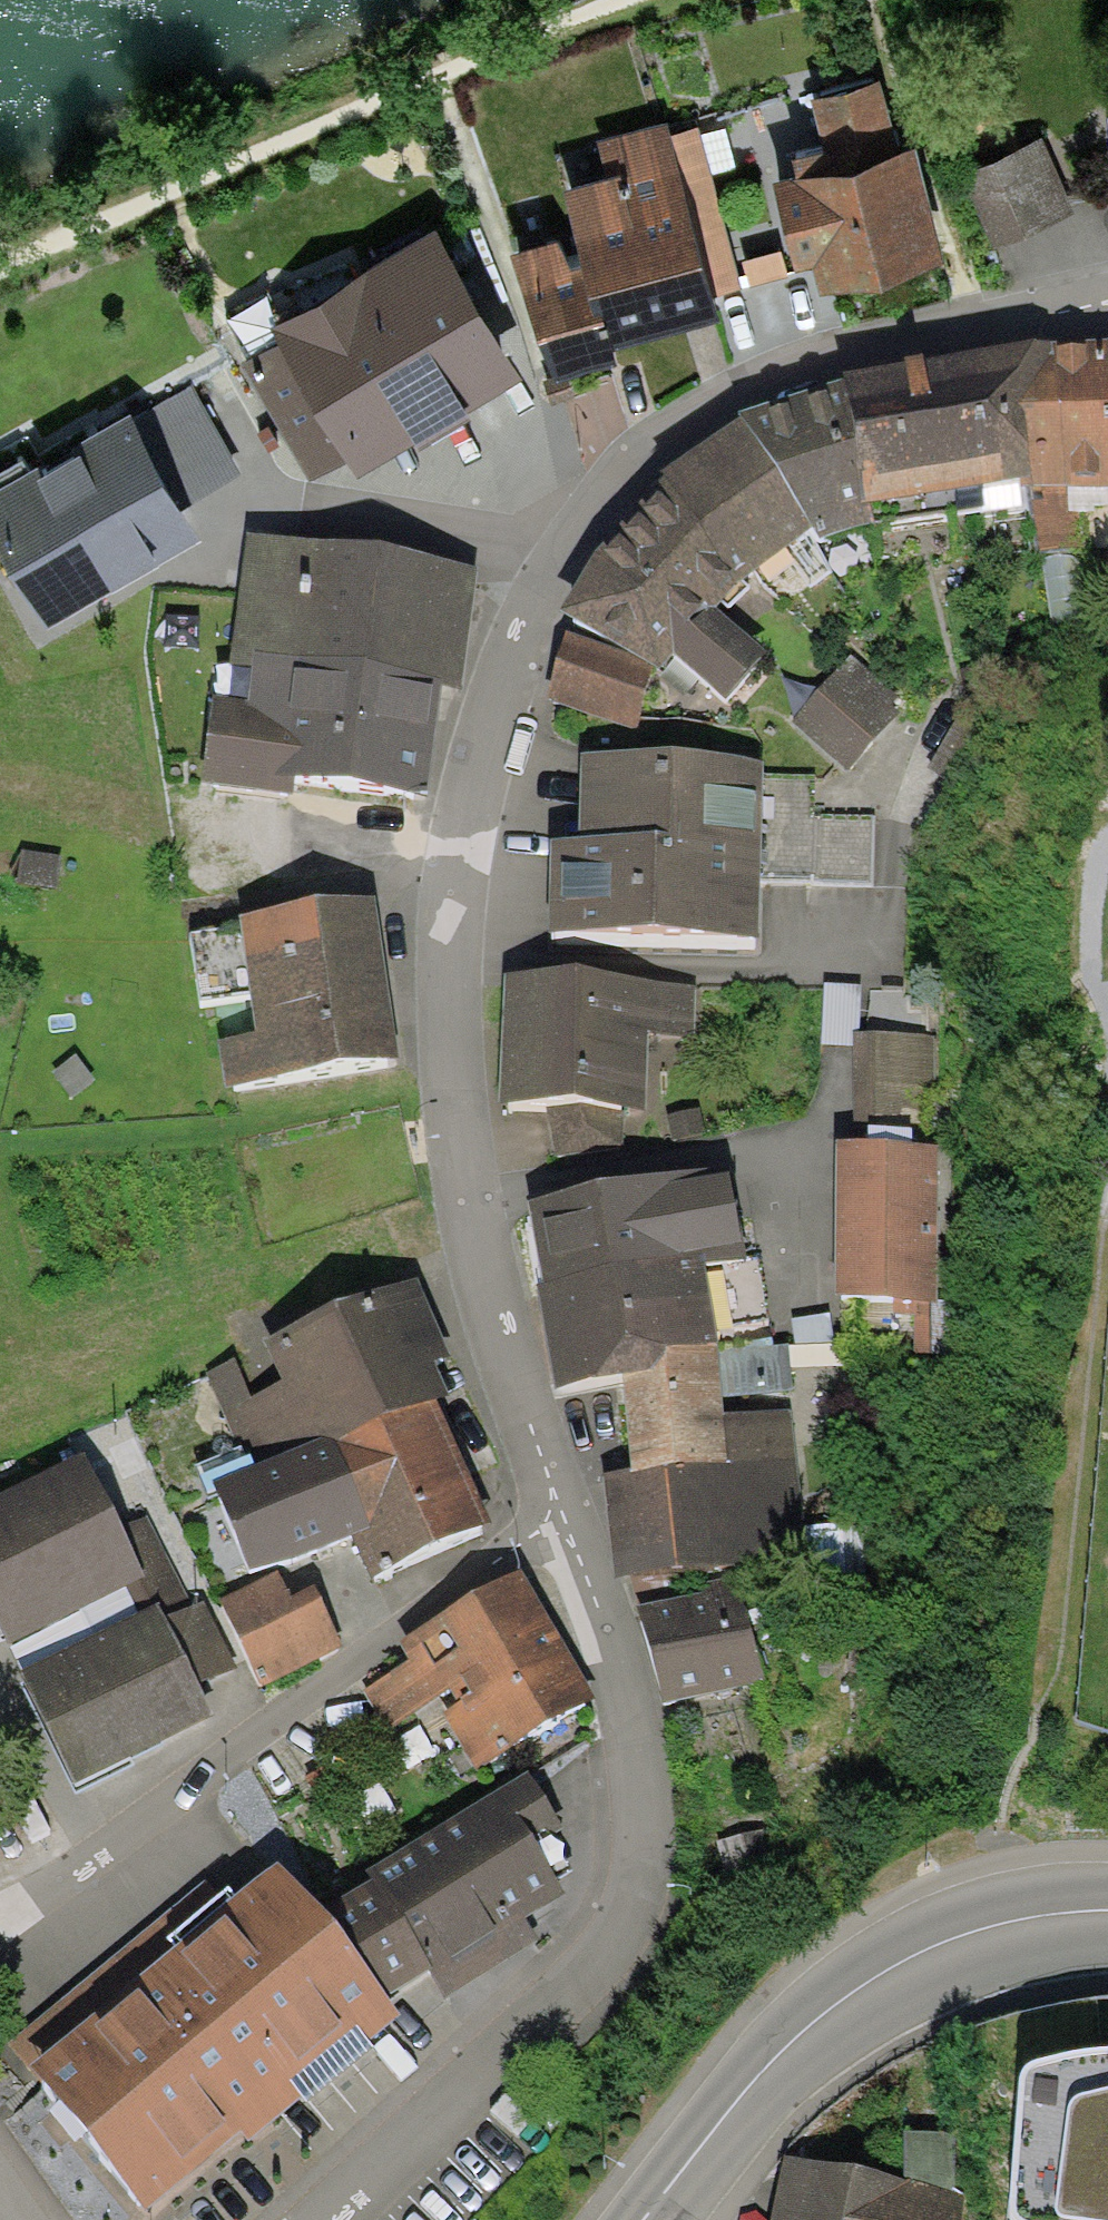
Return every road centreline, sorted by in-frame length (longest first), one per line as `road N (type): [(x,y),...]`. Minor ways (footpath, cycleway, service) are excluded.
road 1 (residential): [(565,1523),(511,1365),(467,1187),(452,1013),(461,846),(515,642),(549,562),(637,449),(733,388),(838,345),(1107,305)]
road 2 (residential): [(318,2219),(586,1967),(628,1878),(632,1789),(618,1673),(565,1523)]
road 3 (residential): [(0,1924),(101,1870),(342,1676),(517,1545),(565,1523)]
road 4 (tertiary): [(637,2219),(830,2000),(915,1951),(1002,1916),(1107,1901)]

